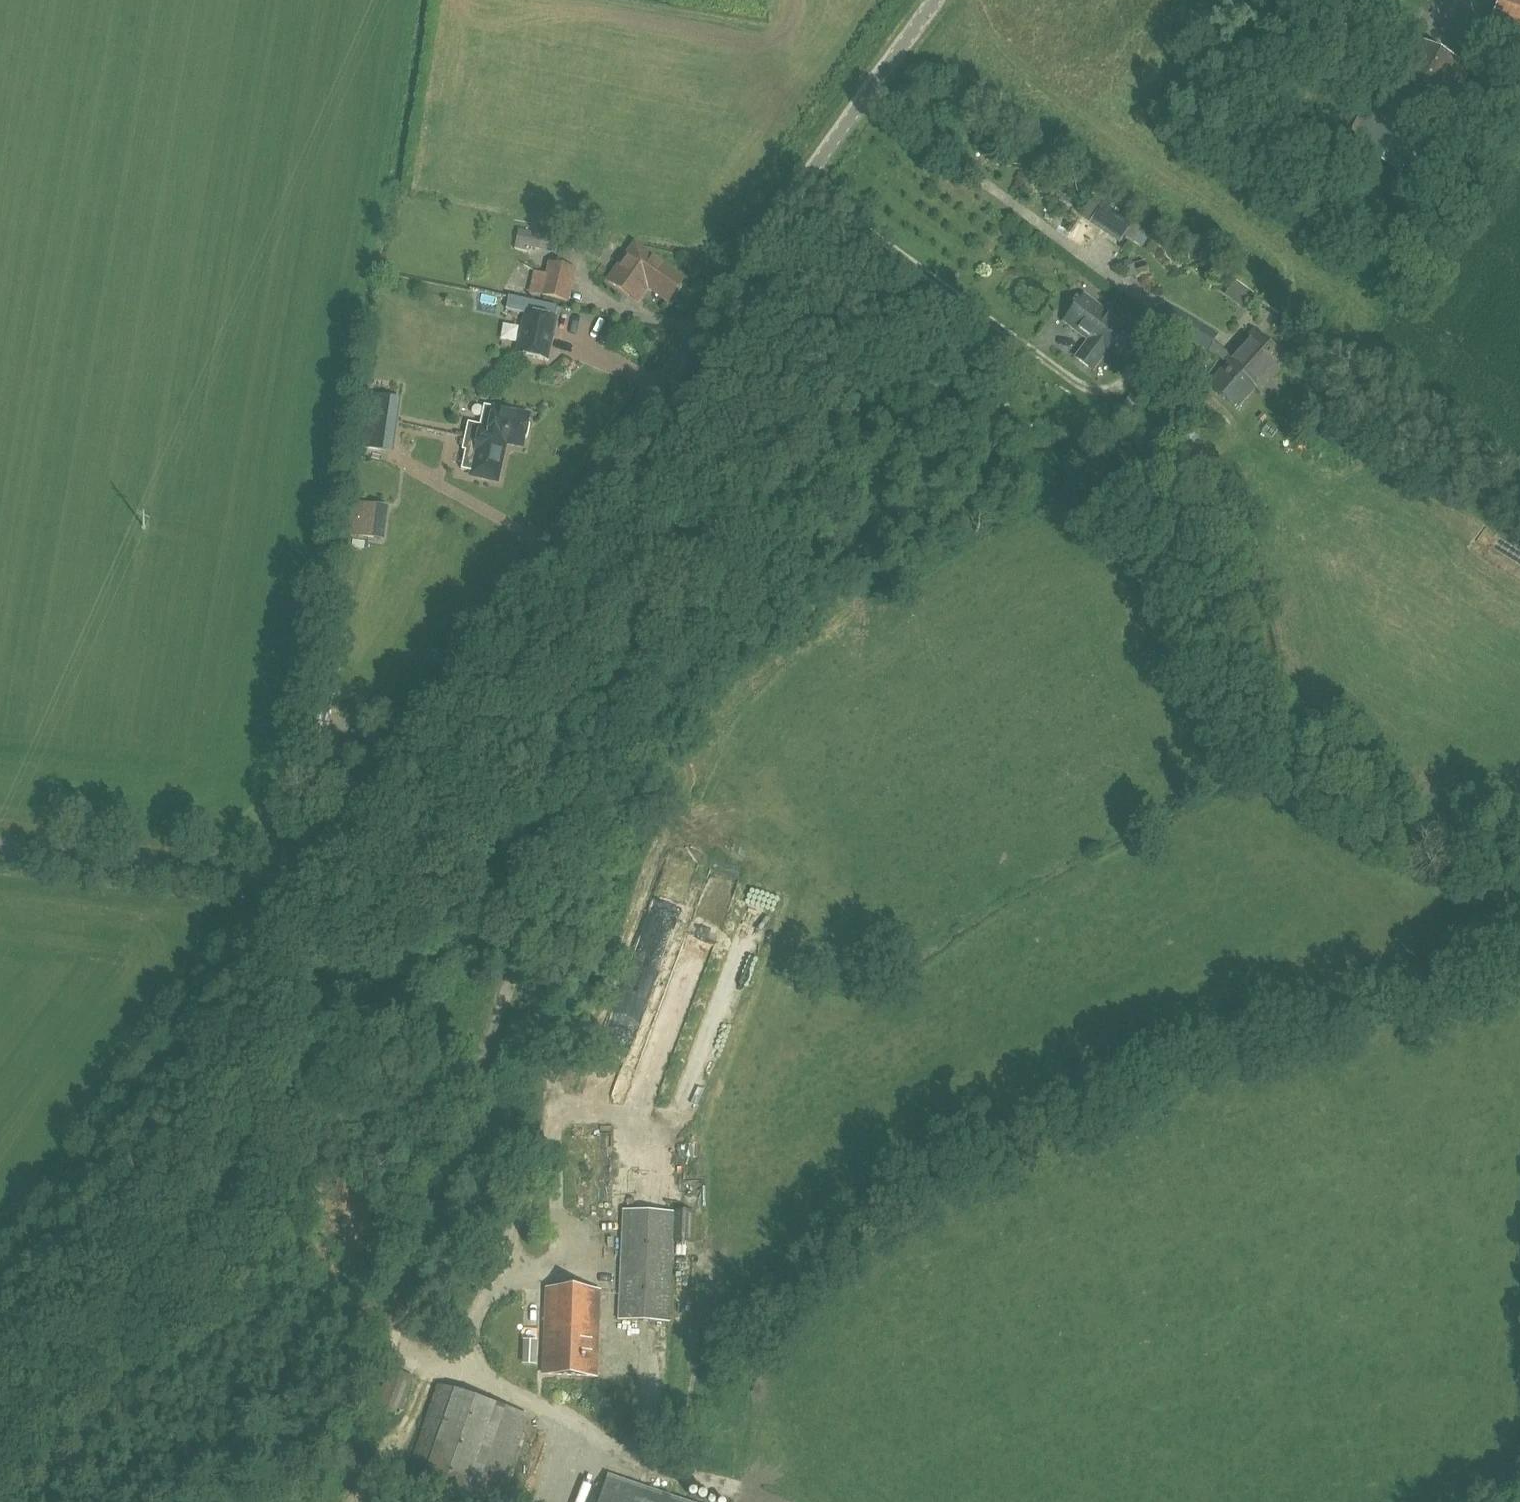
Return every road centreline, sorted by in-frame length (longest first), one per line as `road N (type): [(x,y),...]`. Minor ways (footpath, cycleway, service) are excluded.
road 1 (unclassified): [(297,884),(933,0)]
road 2 (unclassified): [(0,1299),(297,884)]
road 3 (unclassified): [(0,847),(297,884)]
road 4 (track): [(1084,262),(864,97)]
road 5 (track): [(1014,332),(804,181)]

